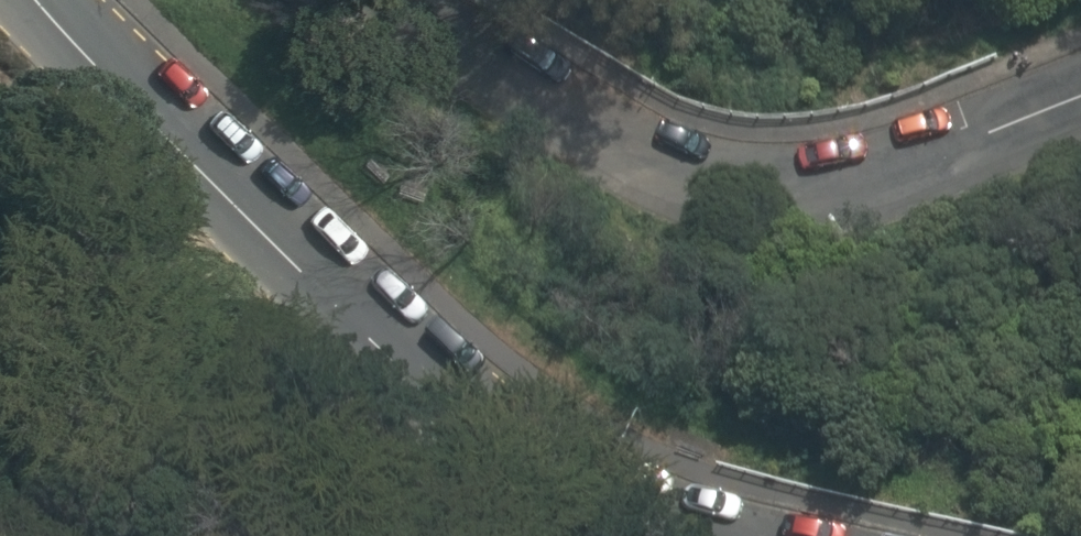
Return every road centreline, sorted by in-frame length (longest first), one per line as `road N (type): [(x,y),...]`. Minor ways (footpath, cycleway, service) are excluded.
road 1 (tertiary): [(796,535),(596,460),(453,377),(169,137),(39,0)]
road 2 (unclassified): [(377,0),(657,154),(721,172),(794,181),(857,174),(1080,91)]

